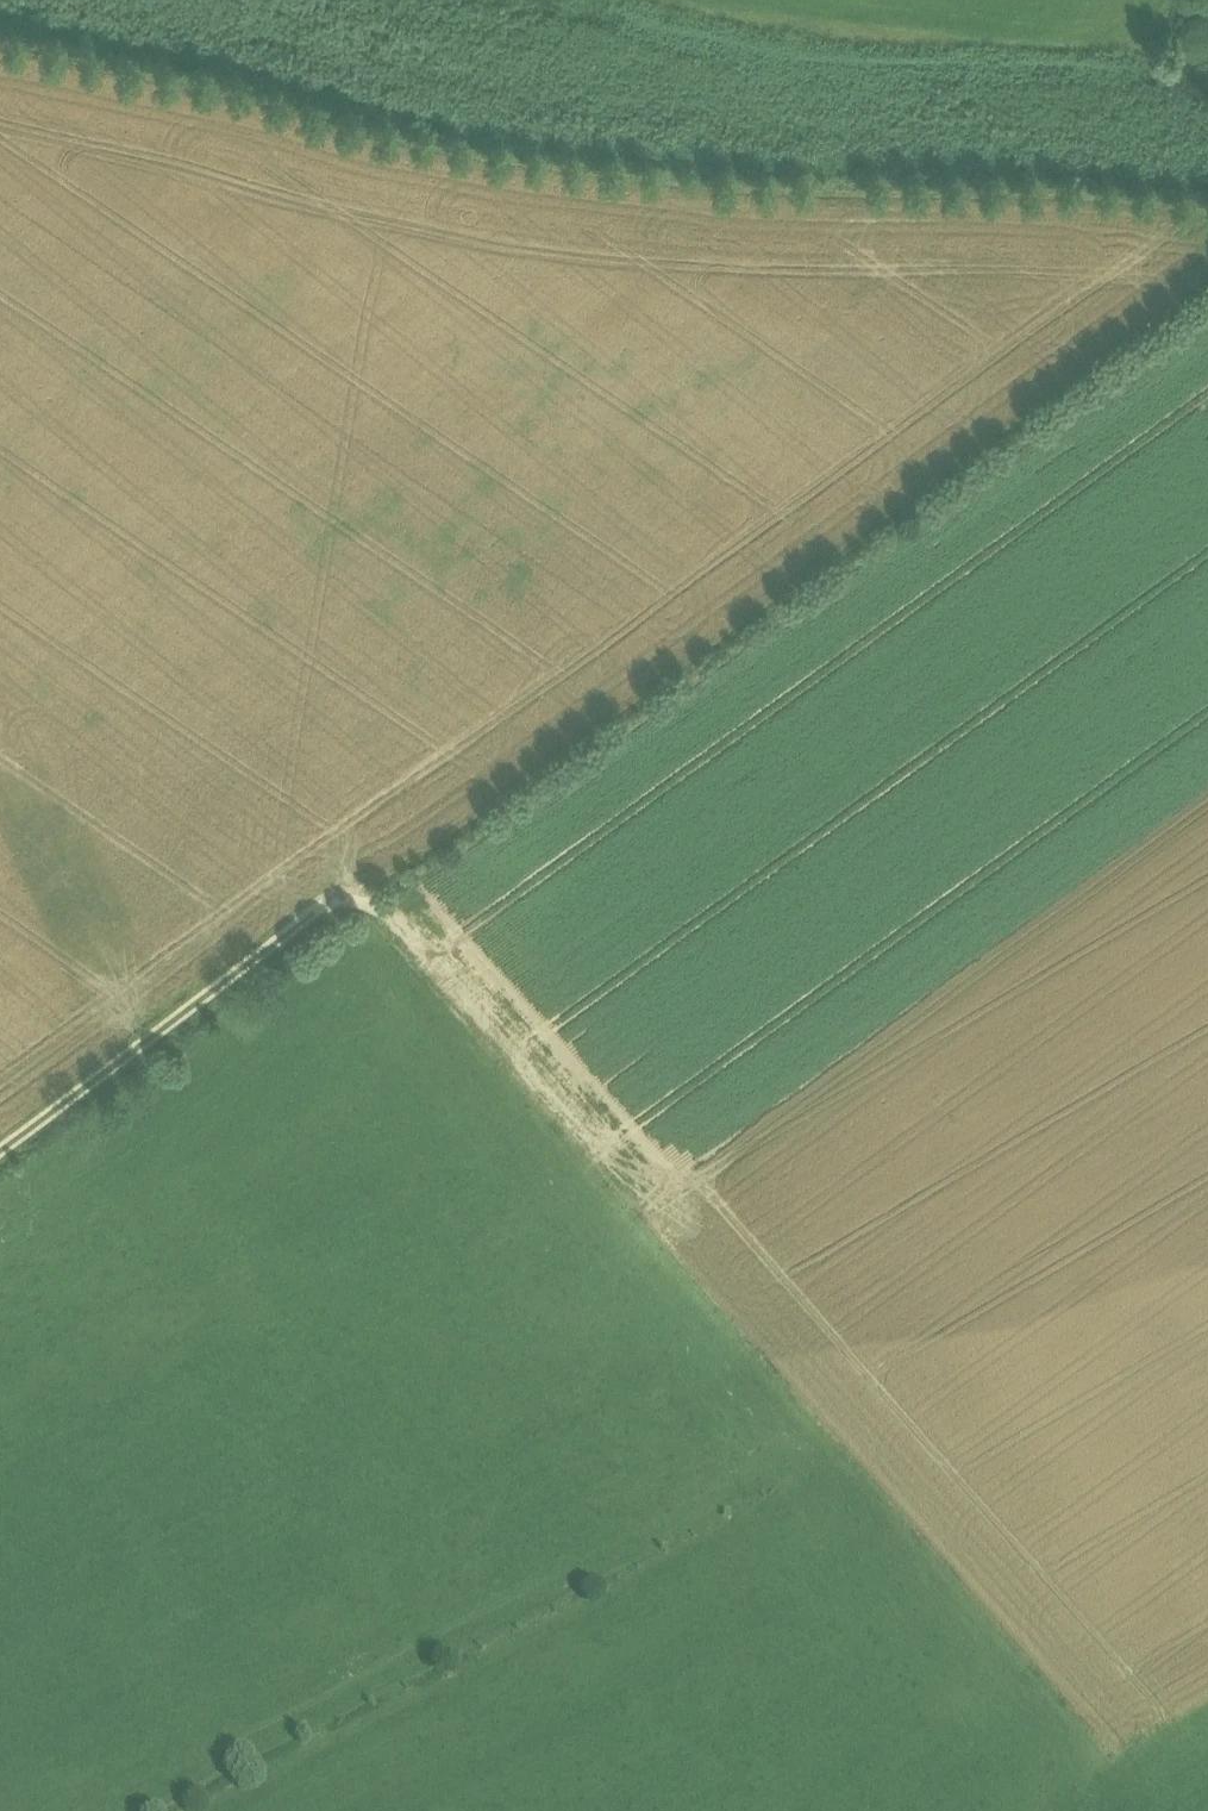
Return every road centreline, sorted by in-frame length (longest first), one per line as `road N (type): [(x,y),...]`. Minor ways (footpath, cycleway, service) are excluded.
road 1 (track): [(0,1151),(313,914),(349,901),(386,915)]

